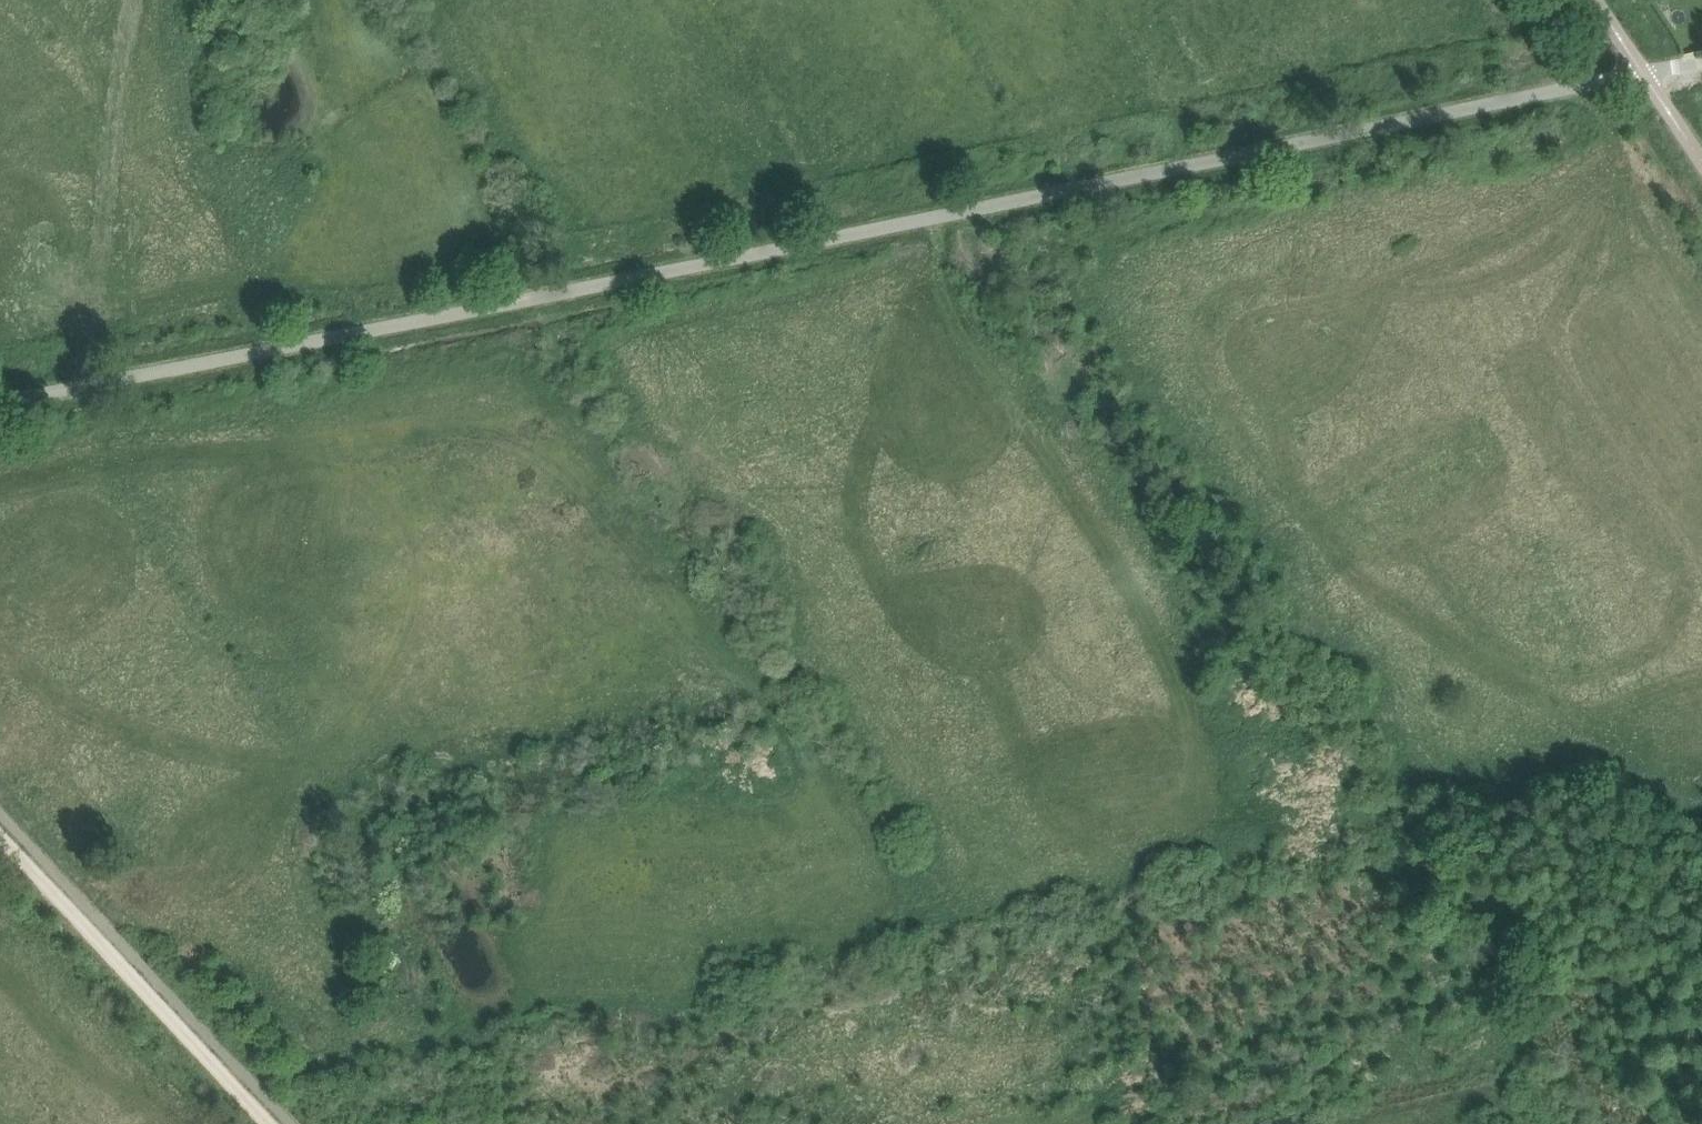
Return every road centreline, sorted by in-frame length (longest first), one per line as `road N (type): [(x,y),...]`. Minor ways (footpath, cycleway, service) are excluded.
road 1 (unclassified): [(0,402),(1644,73)]
road 2 (track): [(264,1123),(0,841)]

